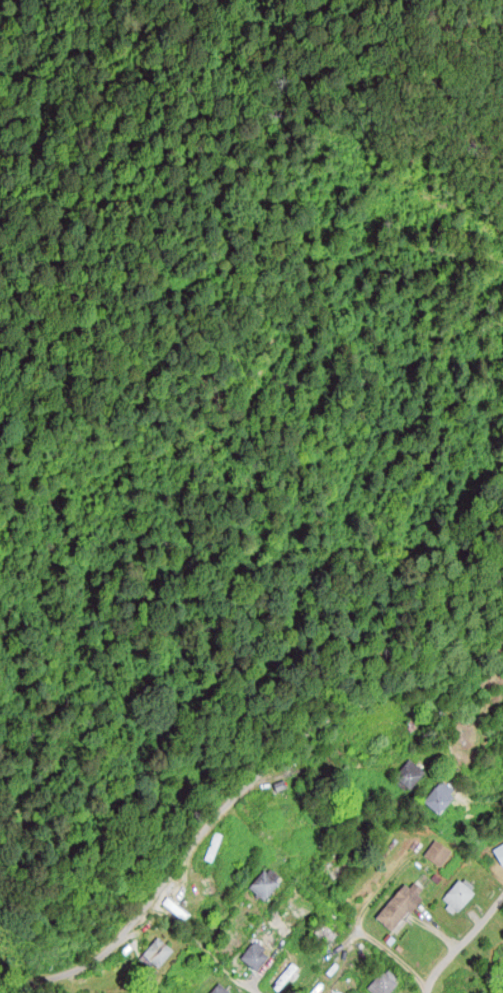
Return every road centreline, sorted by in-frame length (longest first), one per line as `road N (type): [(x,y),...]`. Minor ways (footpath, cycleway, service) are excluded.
road 1 (residential): [(280,764),(201,825),(163,904),(104,953),(42,978),(0,977)]
road 2 (residential): [(163,904),(258,992)]

